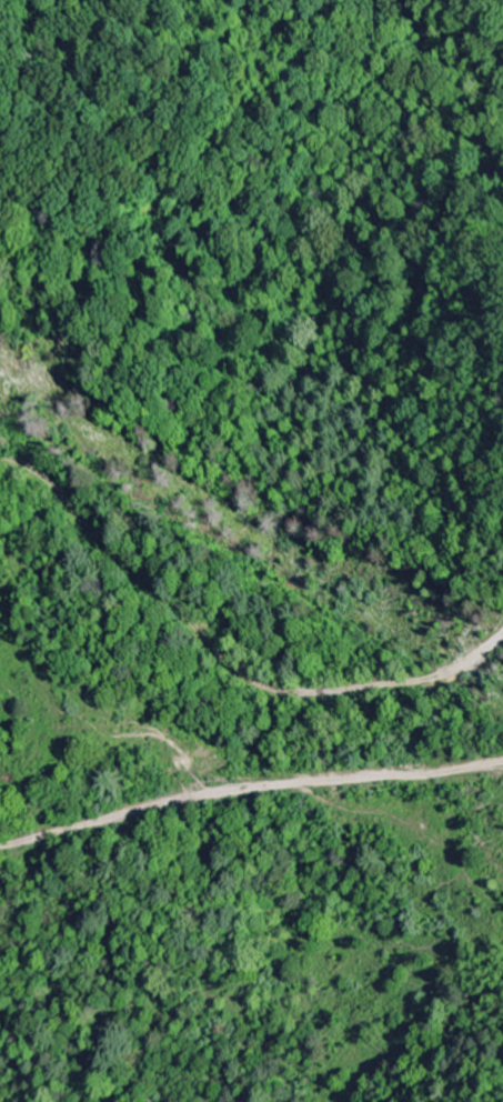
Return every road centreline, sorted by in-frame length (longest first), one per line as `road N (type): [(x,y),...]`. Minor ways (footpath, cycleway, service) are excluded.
road 1 (track): [(0,848),(231,821),(314,779),(459,647),(502,630)]

